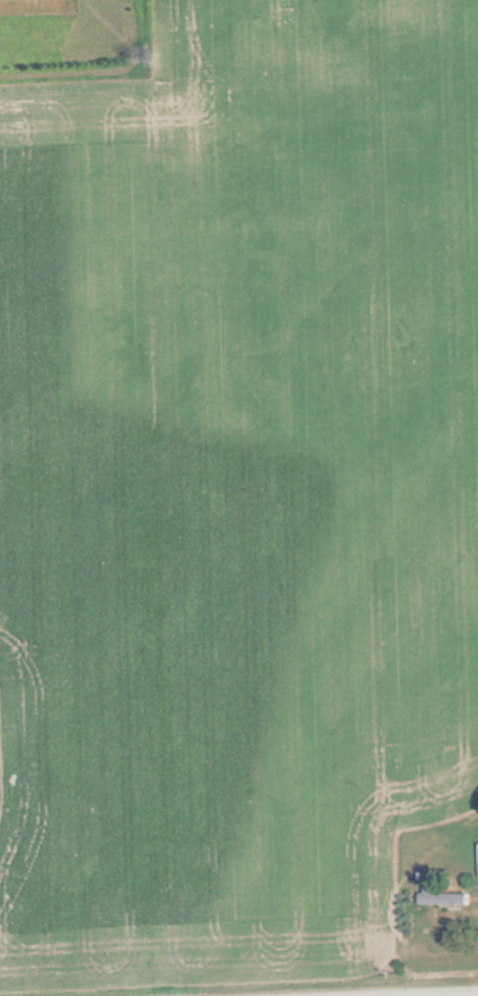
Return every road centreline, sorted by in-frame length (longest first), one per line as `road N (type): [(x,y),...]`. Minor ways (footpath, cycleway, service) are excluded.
road 1 (residential): [(327,995),(477,990)]

